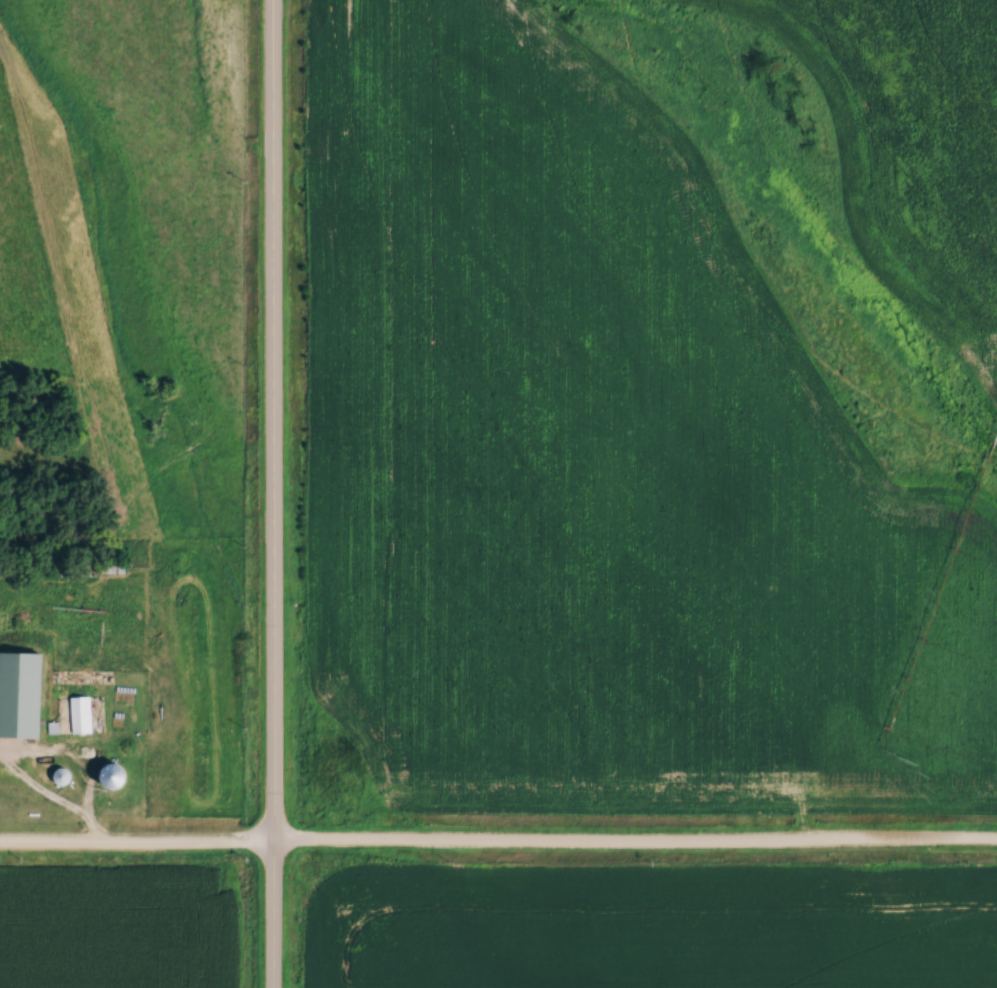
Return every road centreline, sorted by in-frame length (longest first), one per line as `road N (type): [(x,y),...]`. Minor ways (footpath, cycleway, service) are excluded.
road 1 (residential): [(996,844),(0,848)]
road 2 (tertiary): [(274,987),(271,0)]

